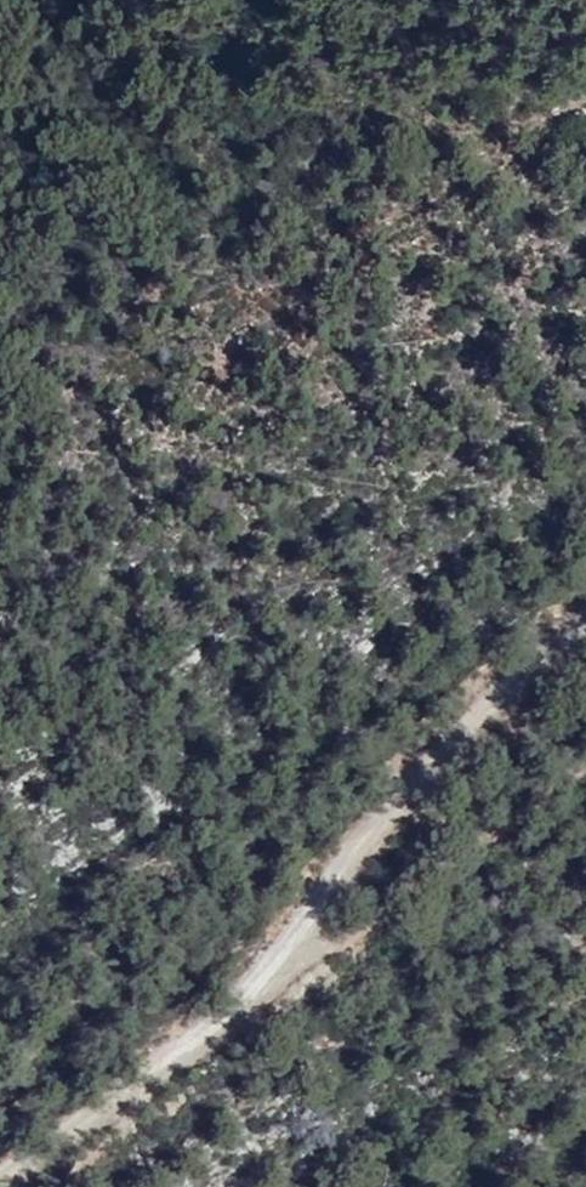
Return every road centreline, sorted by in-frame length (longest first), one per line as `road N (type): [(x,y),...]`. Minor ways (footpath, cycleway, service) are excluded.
road 1 (track): [(0,1166),(280,945),(534,644),(585,605)]

